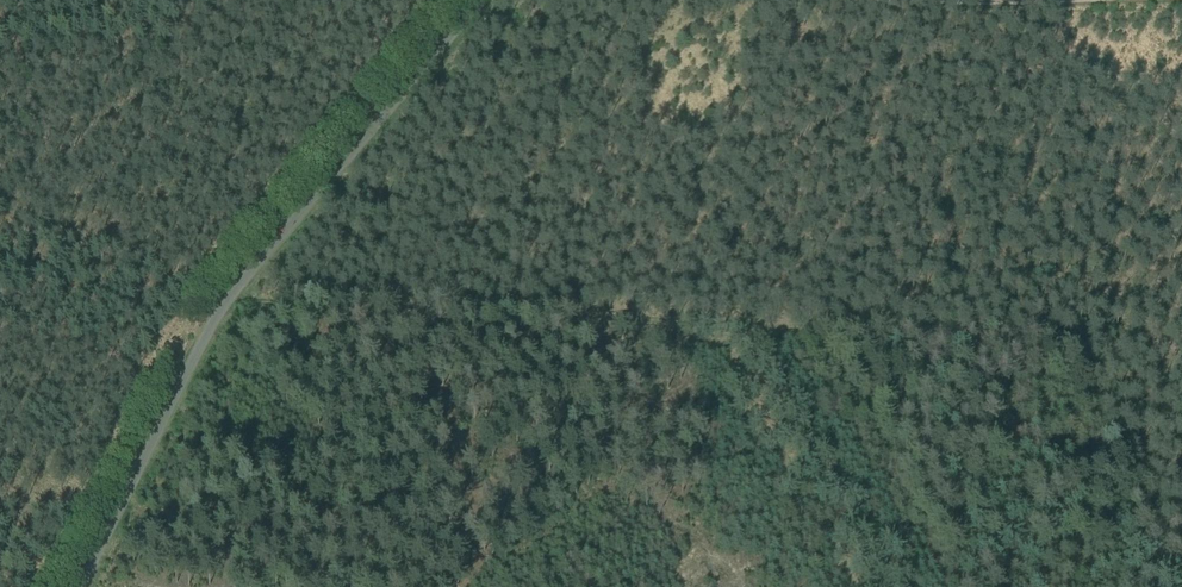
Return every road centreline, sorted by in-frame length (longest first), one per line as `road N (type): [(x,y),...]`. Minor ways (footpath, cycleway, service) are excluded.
road 1 (unclassified): [(82,586),(218,310),(258,254),(493,0)]
road 2 (track): [(901,0),(1115,0)]

